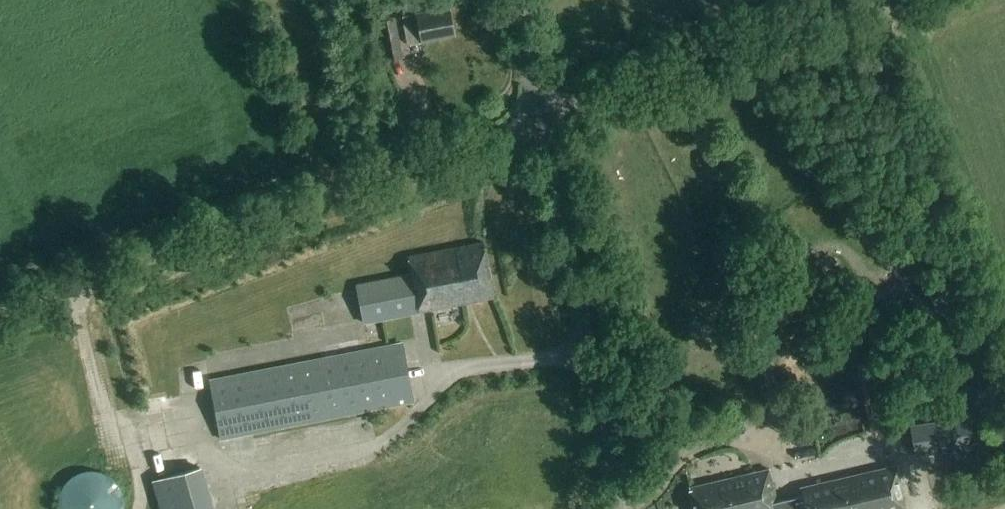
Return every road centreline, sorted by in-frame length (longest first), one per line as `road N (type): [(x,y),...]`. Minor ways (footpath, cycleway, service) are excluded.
road 1 (tertiary): [(616,508),(544,117)]
road 2 (unclassified): [(544,117),(861,0)]

